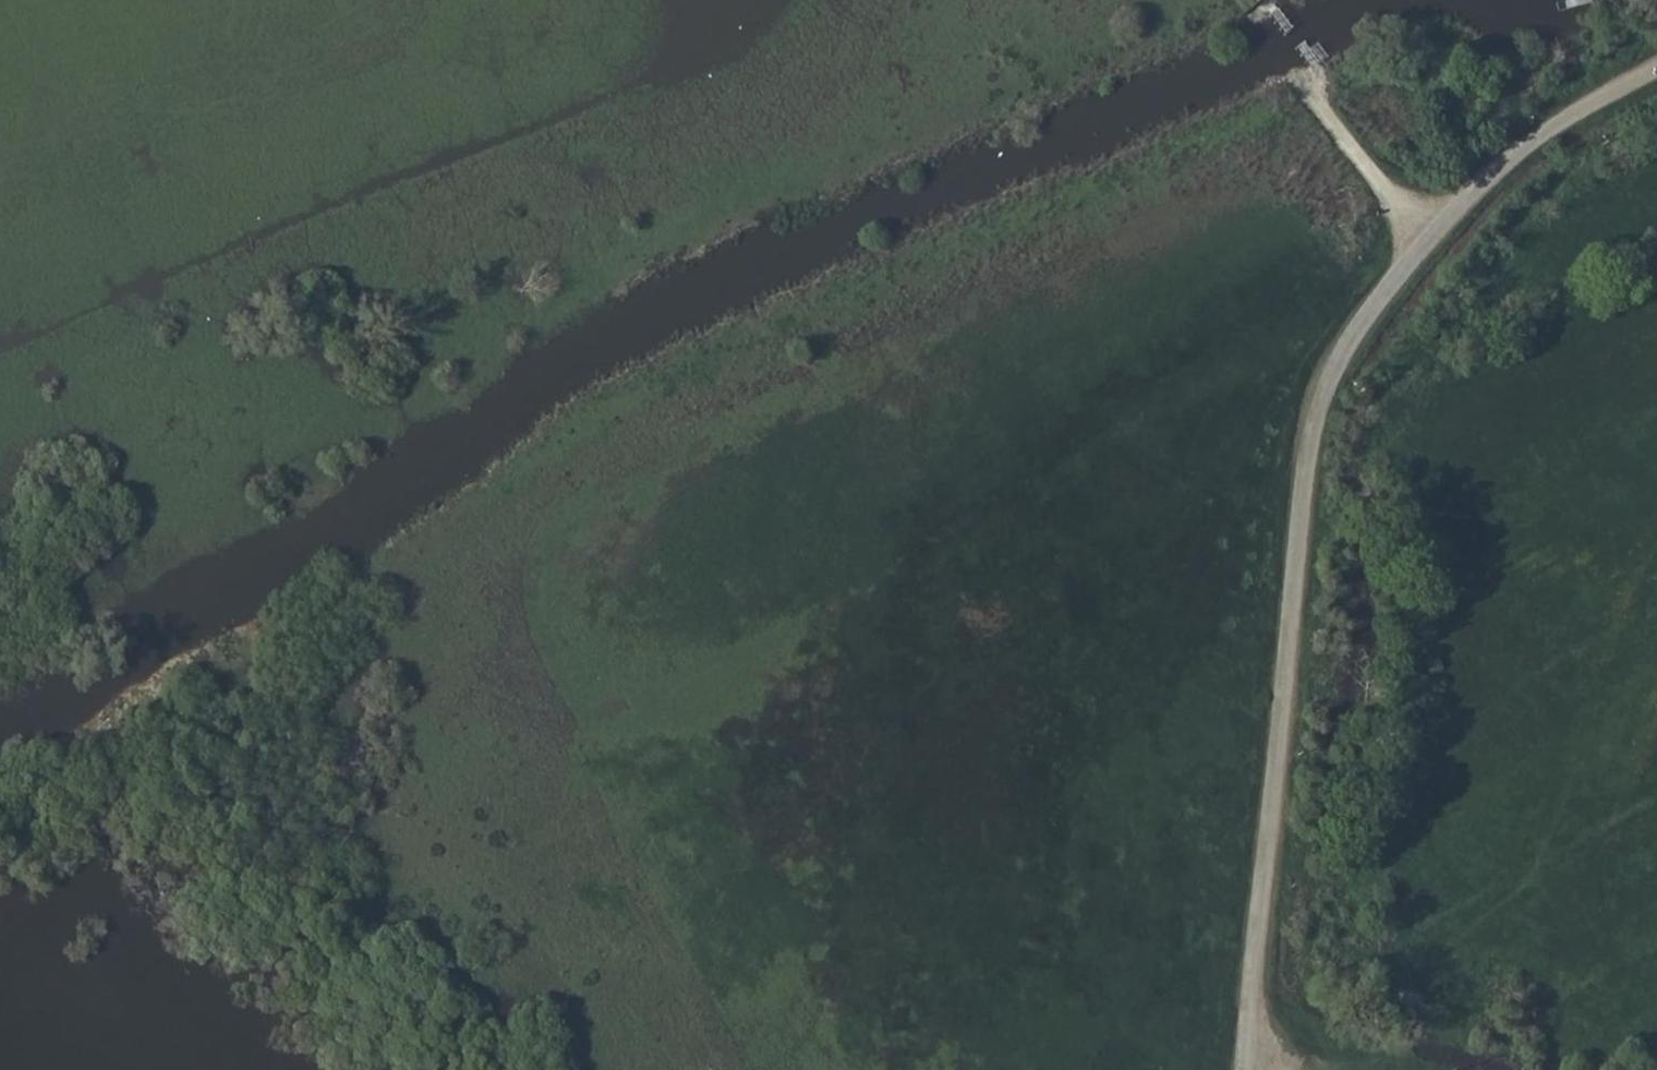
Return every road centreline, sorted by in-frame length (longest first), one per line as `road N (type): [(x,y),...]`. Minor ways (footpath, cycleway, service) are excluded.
road 1 (track): [(1248,1069),(1305,495),(1323,392),(1386,291),(1492,174),(1656,68)]
road 2 (track): [(1423,249),(1244,0)]

